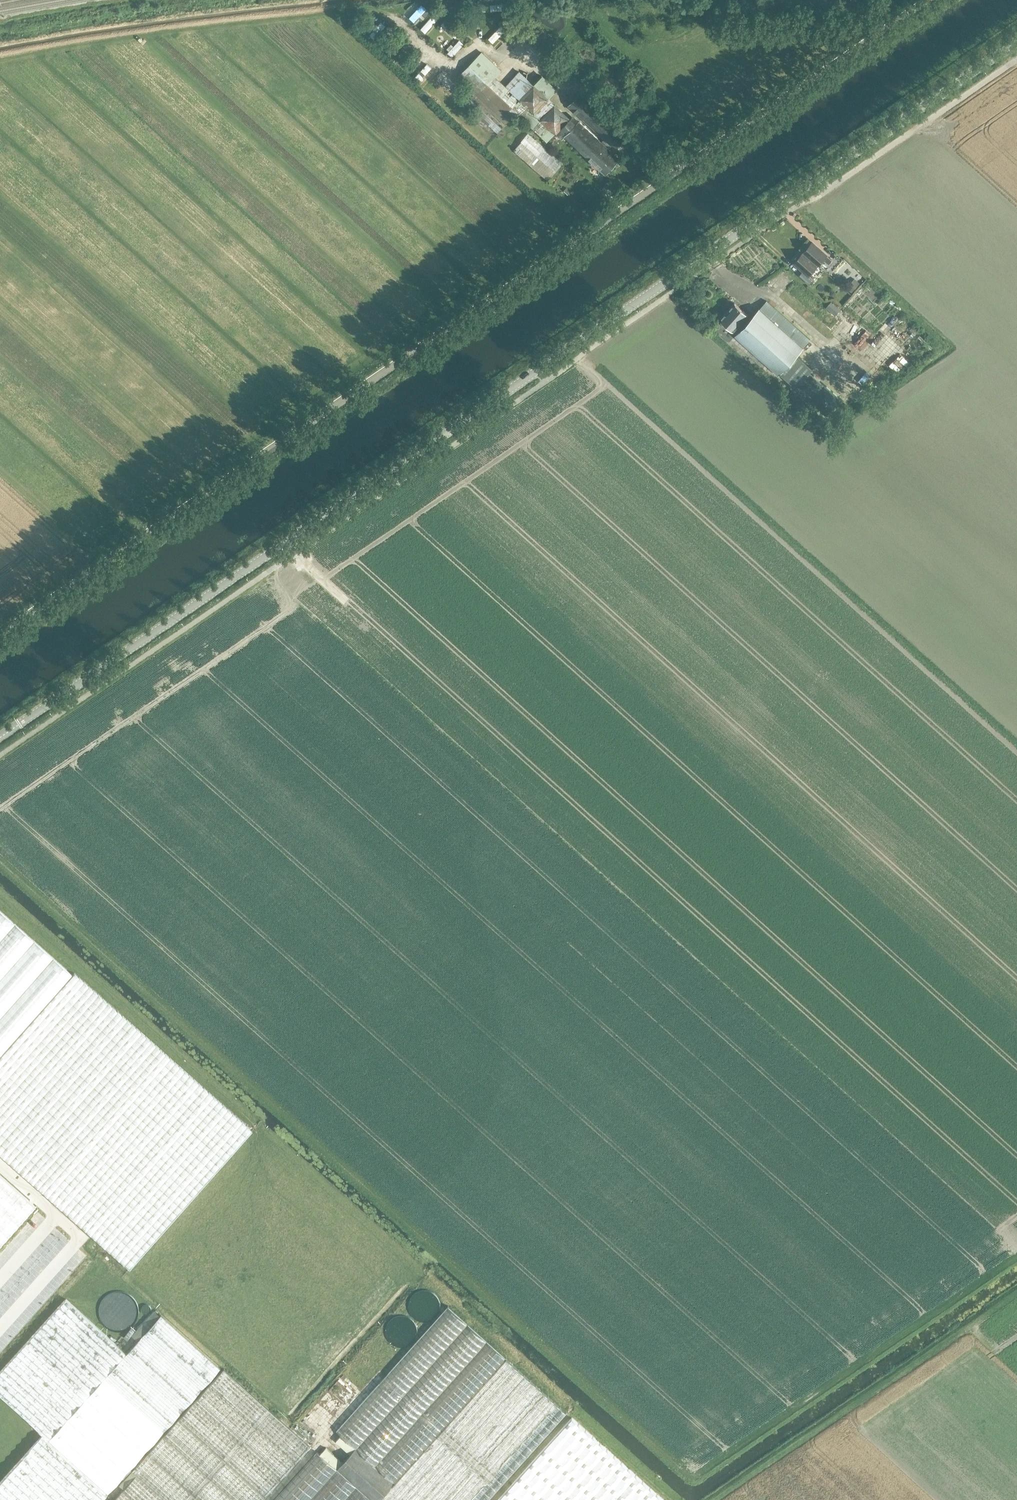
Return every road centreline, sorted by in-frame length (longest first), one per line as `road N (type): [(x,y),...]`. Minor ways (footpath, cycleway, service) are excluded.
road 1 (tertiary): [(0,738),(1016,43)]
road 2 (unclassified): [(0,634),(927,0)]
road 3 (track): [(711,1499),(1016,1293)]
road 4 (track): [(226,0),(0,35)]
road 5 (track): [(570,1408),(672,1499)]

